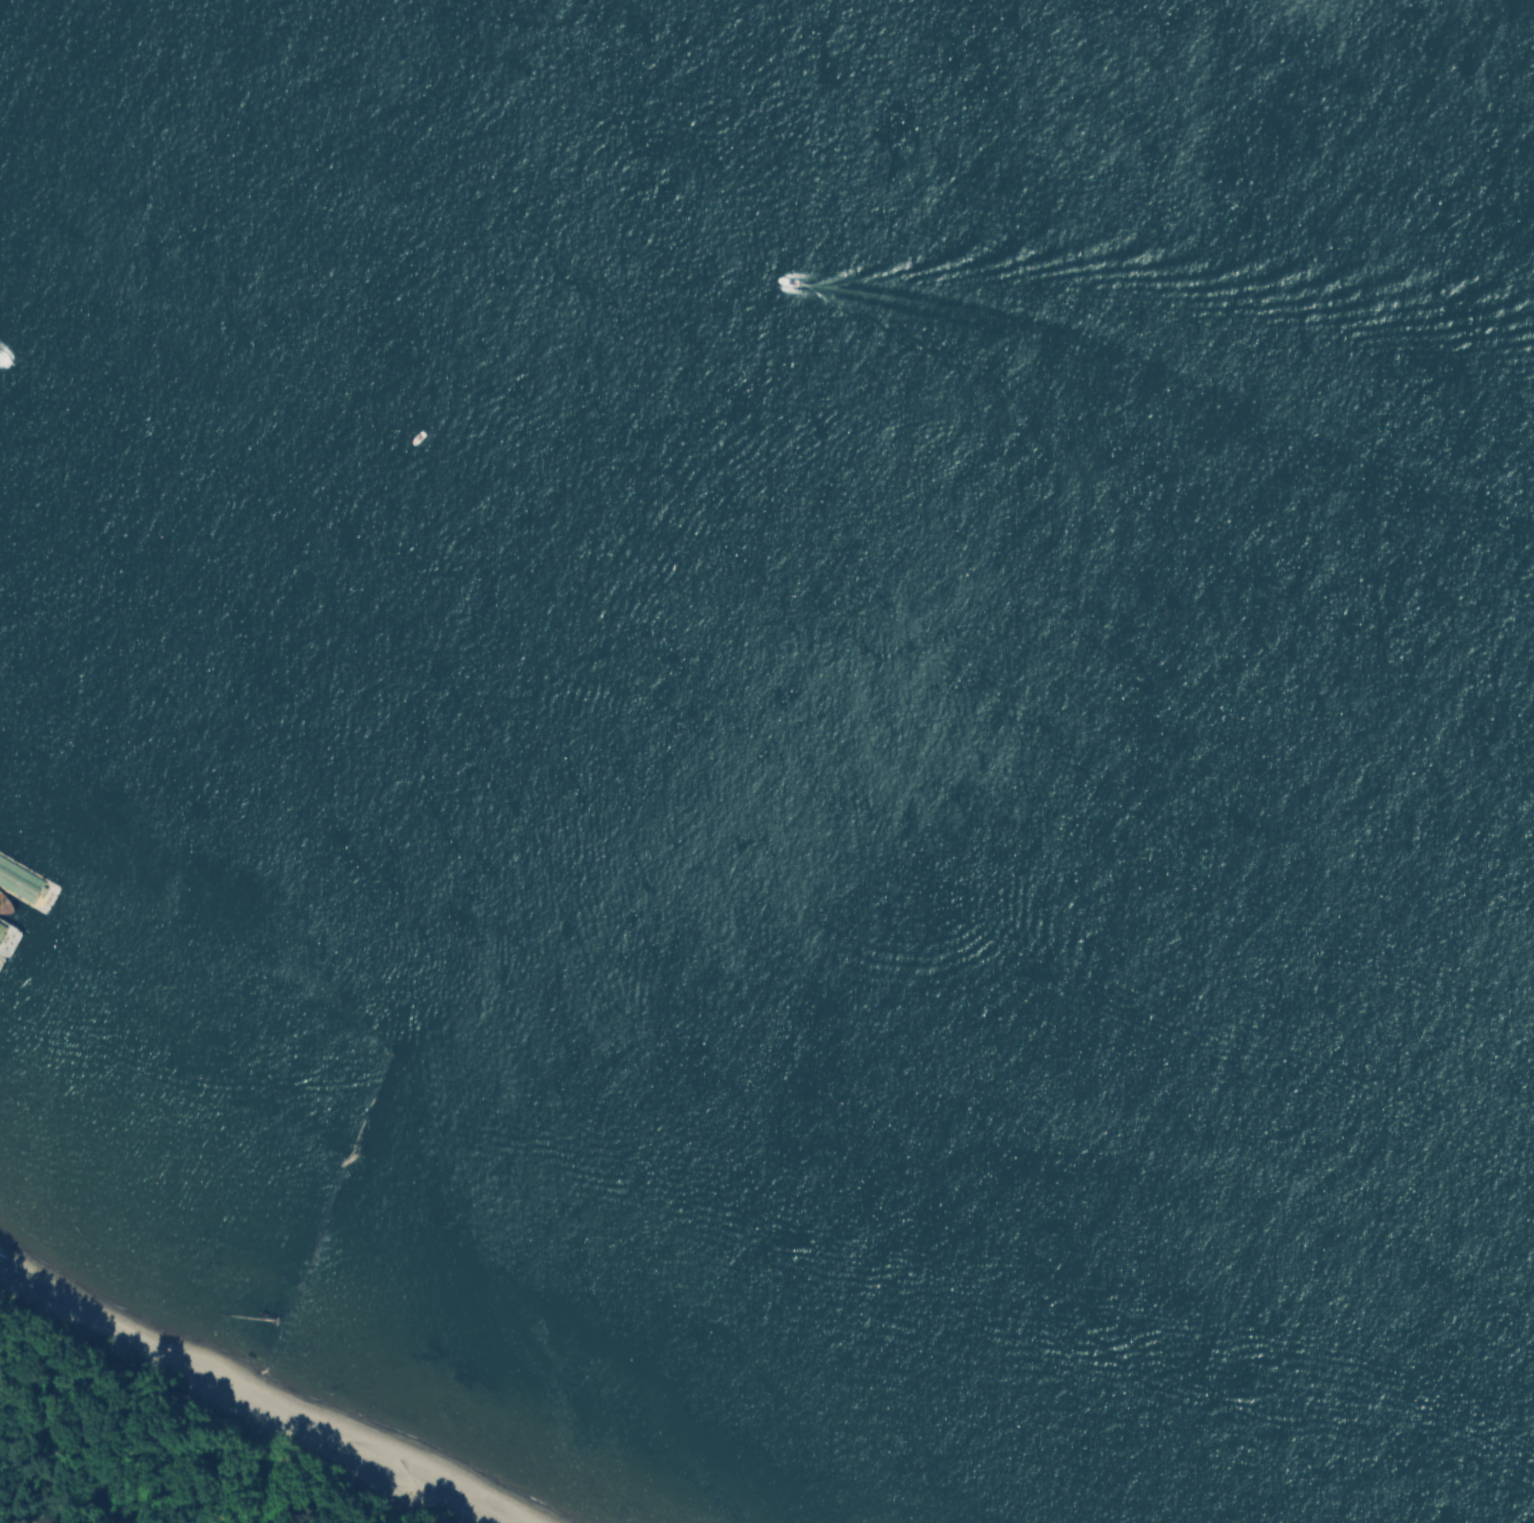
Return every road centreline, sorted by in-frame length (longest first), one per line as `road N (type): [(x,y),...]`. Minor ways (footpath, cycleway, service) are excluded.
road 1 (track): [(347,1522),(0,1345)]

